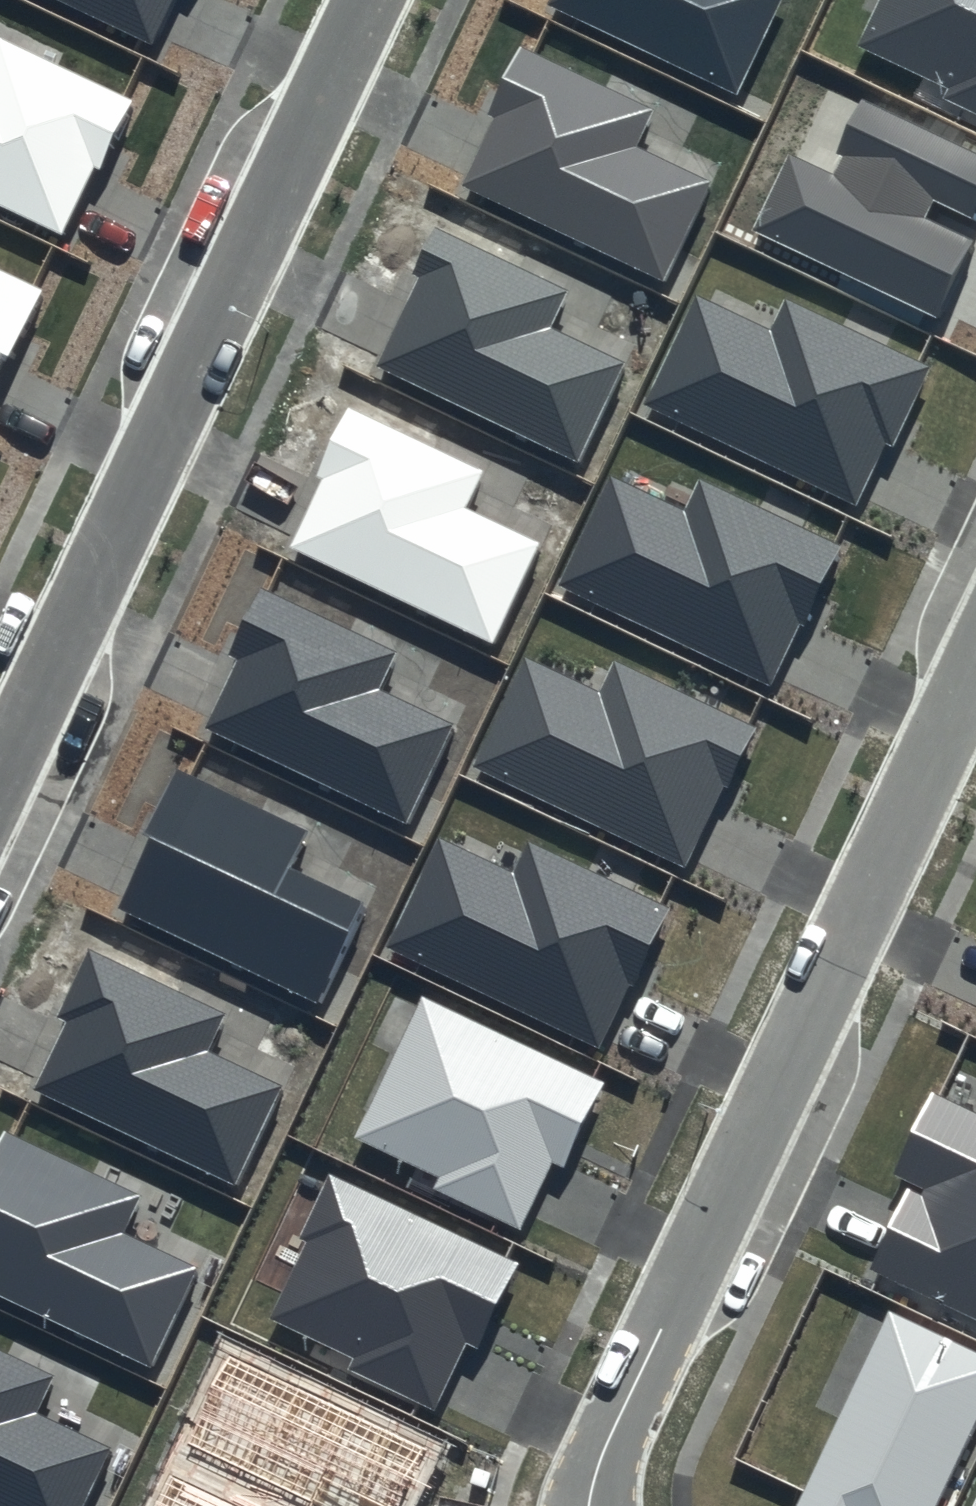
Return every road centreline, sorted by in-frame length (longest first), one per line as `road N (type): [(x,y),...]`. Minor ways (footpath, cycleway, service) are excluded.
road 1 (residential): [(593,1505),(632,1389),(975,659)]
road 2 (residential): [(0,776),(367,0)]

